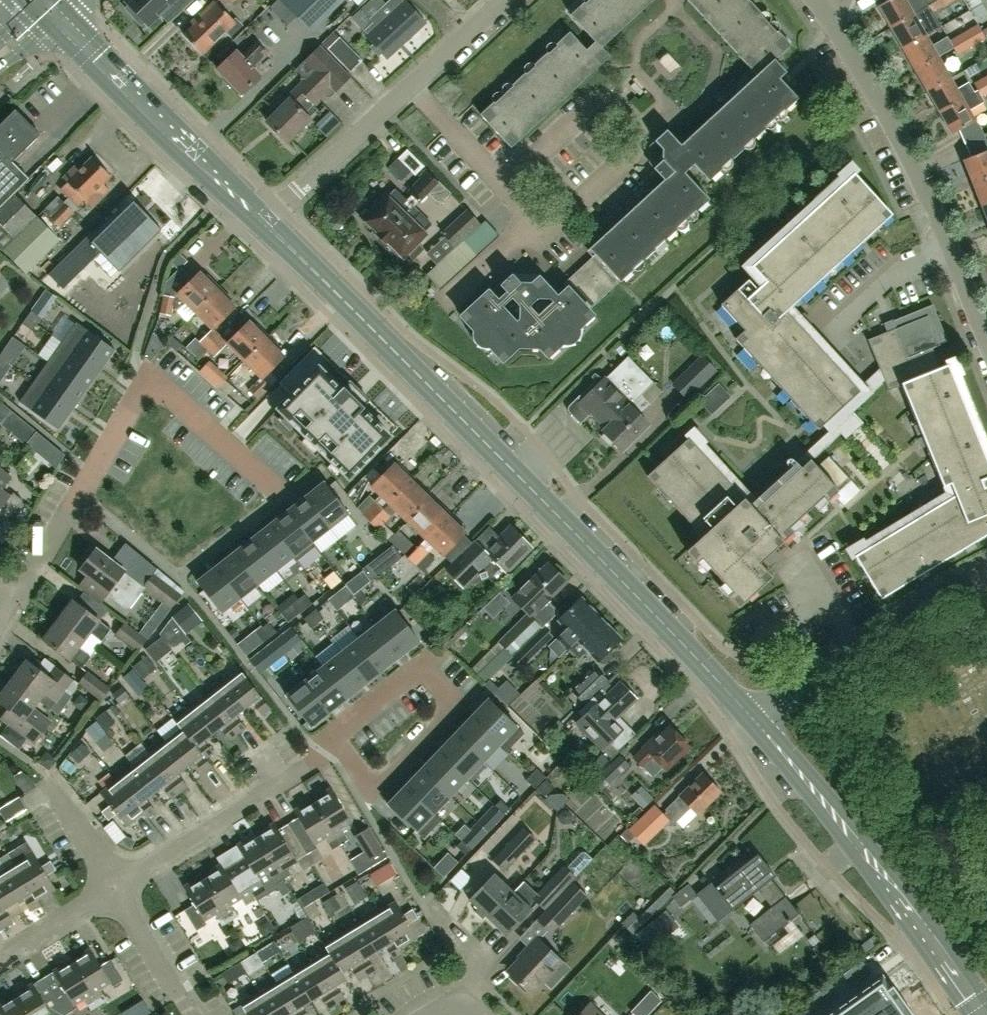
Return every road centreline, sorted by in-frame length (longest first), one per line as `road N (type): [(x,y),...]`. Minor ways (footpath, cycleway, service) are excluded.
road 1 (secondary): [(752,723),(354,310),(259,223)]
road 2 (residential): [(18,593),(78,487),(100,418),(136,354),(278,488)]
road 3 (secondary): [(986,1014),(870,860),(752,723)]
road 4 (residential): [(501,184),(601,96),(631,98),(646,124),(638,147),(563,216),(541,218)]
road 5 (secondary): [(259,223),(48,9)]
road 6 (residential): [(752,723),(822,670),(986,570)]
road 7 (residential): [(944,252),(830,12)]
road 8 (residential): [(333,741),(325,754),(114,888)]
road 9 (residential): [(333,741),(372,787),(455,703),(421,664)]
road 10 (residential): [(259,223),(409,84)]
road 11 (residential): [(193,1014),(114,888)]
road 12 (residential): [(944,252),(885,273),(827,328)]
road 13 (residential): [(501,184),(409,84)]
road 14 (residential): [(114,888),(0,955)]
road 15 (residential): [(447,304),(541,218)]
road 16 (residential): [(409,84),(501,0)]

